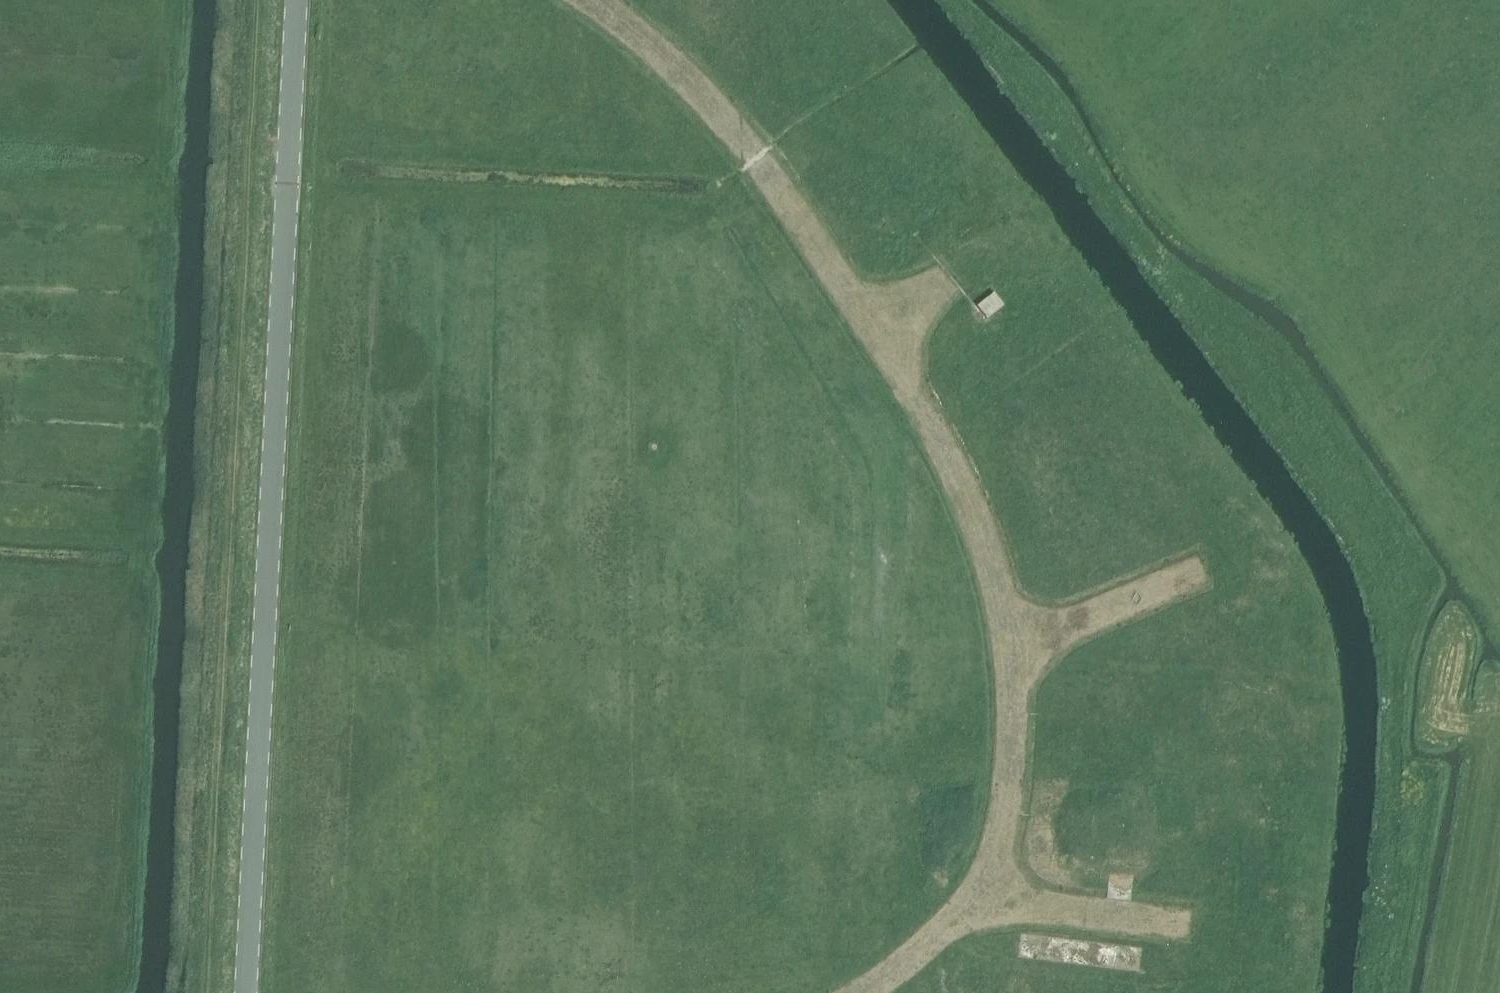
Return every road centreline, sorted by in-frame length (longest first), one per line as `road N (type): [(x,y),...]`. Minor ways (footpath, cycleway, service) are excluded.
road 1 (track): [(866,992),(985,889),(1002,828),(1013,769),(1015,644),(988,533),(942,433),(877,326),(757,152),(653,48),(585,0)]
road 2 (track): [(985,889),(1048,906),(1195,923)]
road 3 (track): [(1015,644),(1203,571)]

